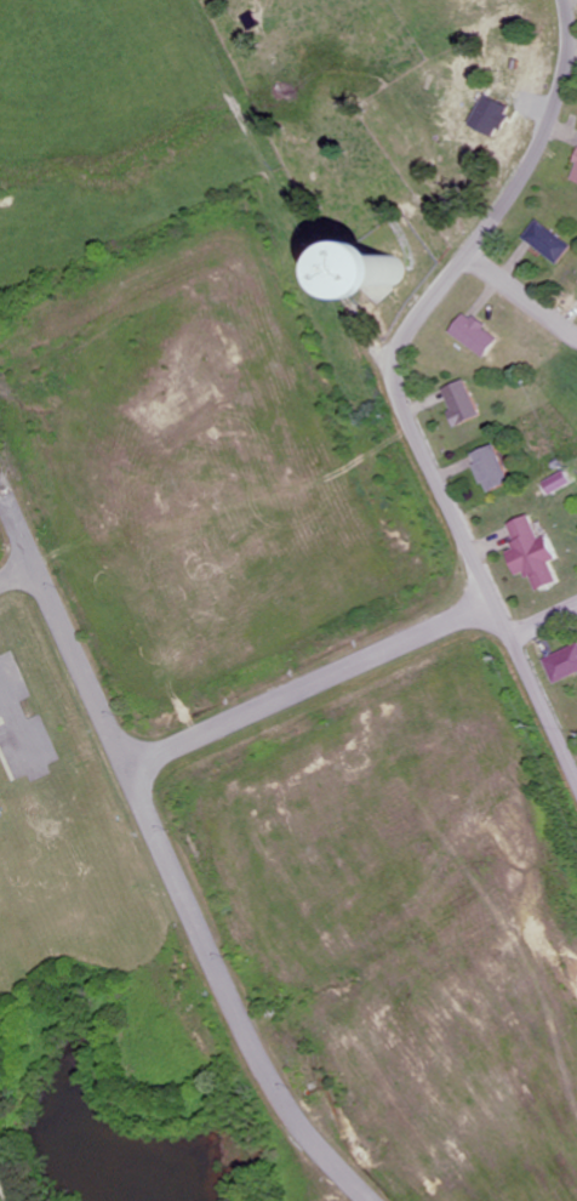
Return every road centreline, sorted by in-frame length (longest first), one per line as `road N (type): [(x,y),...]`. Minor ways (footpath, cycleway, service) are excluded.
road 1 (residential): [(576,776),(423,445),(401,374),(415,330),(525,186),(555,125),(571,59),(567,0)]
road 2 (residential): [(359,1200),(336,1179),(0,492)]
road 3 (residential): [(132,762),(484,608)]
road 4 (residential): [(576,334),(475,257)]

